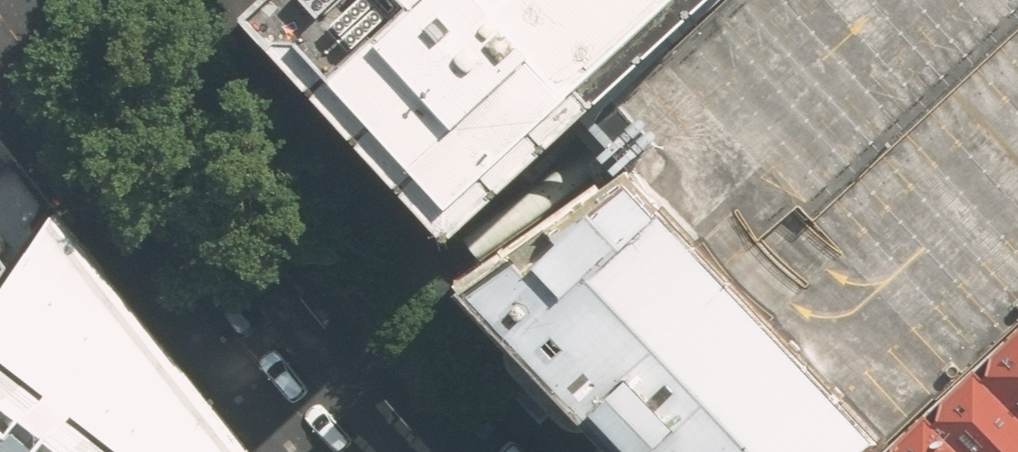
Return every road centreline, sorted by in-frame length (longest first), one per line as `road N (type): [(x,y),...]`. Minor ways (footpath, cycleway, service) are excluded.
road 1 (residential): [(444,451),(160,140),(50,0)]

